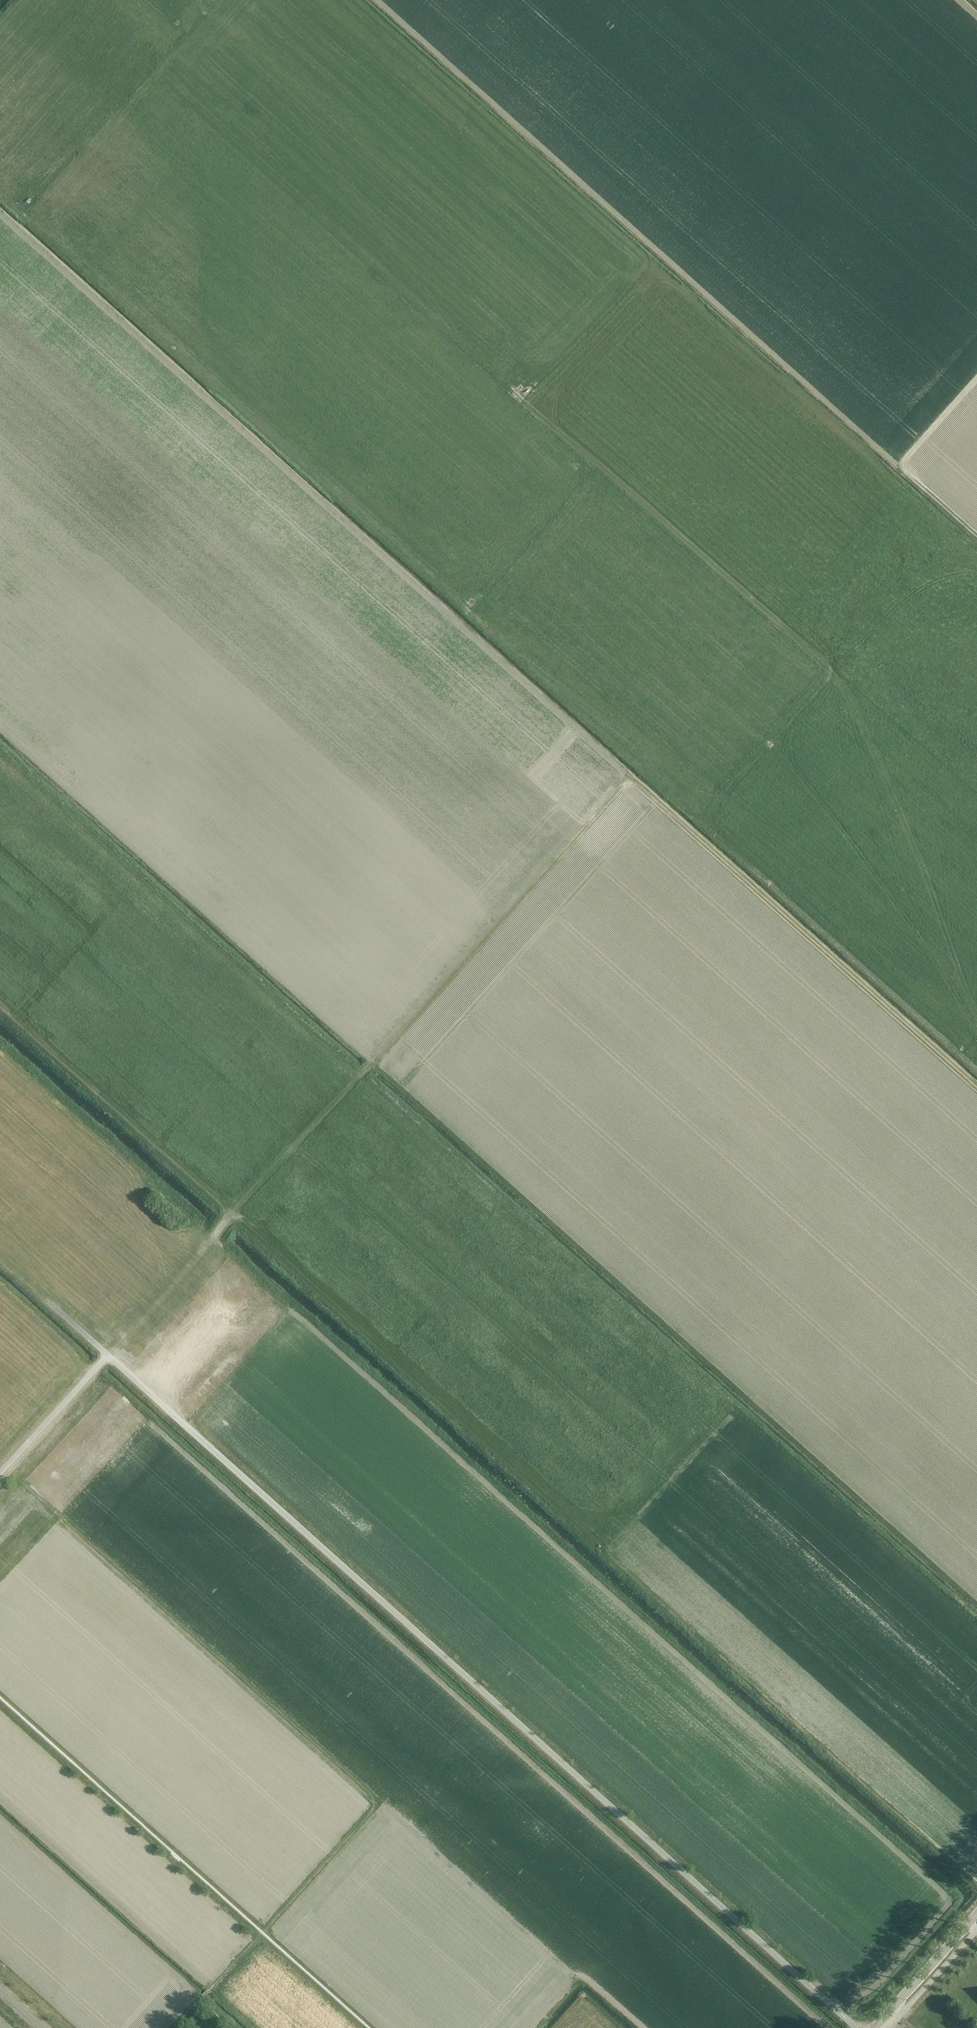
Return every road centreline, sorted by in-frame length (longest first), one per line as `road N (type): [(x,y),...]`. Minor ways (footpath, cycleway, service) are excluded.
road 1 (track): [(343,1322),(412,1243),(300,1141),(108,1357)]
road 2 (tertiary): [(877,2027),(976,1916)]

